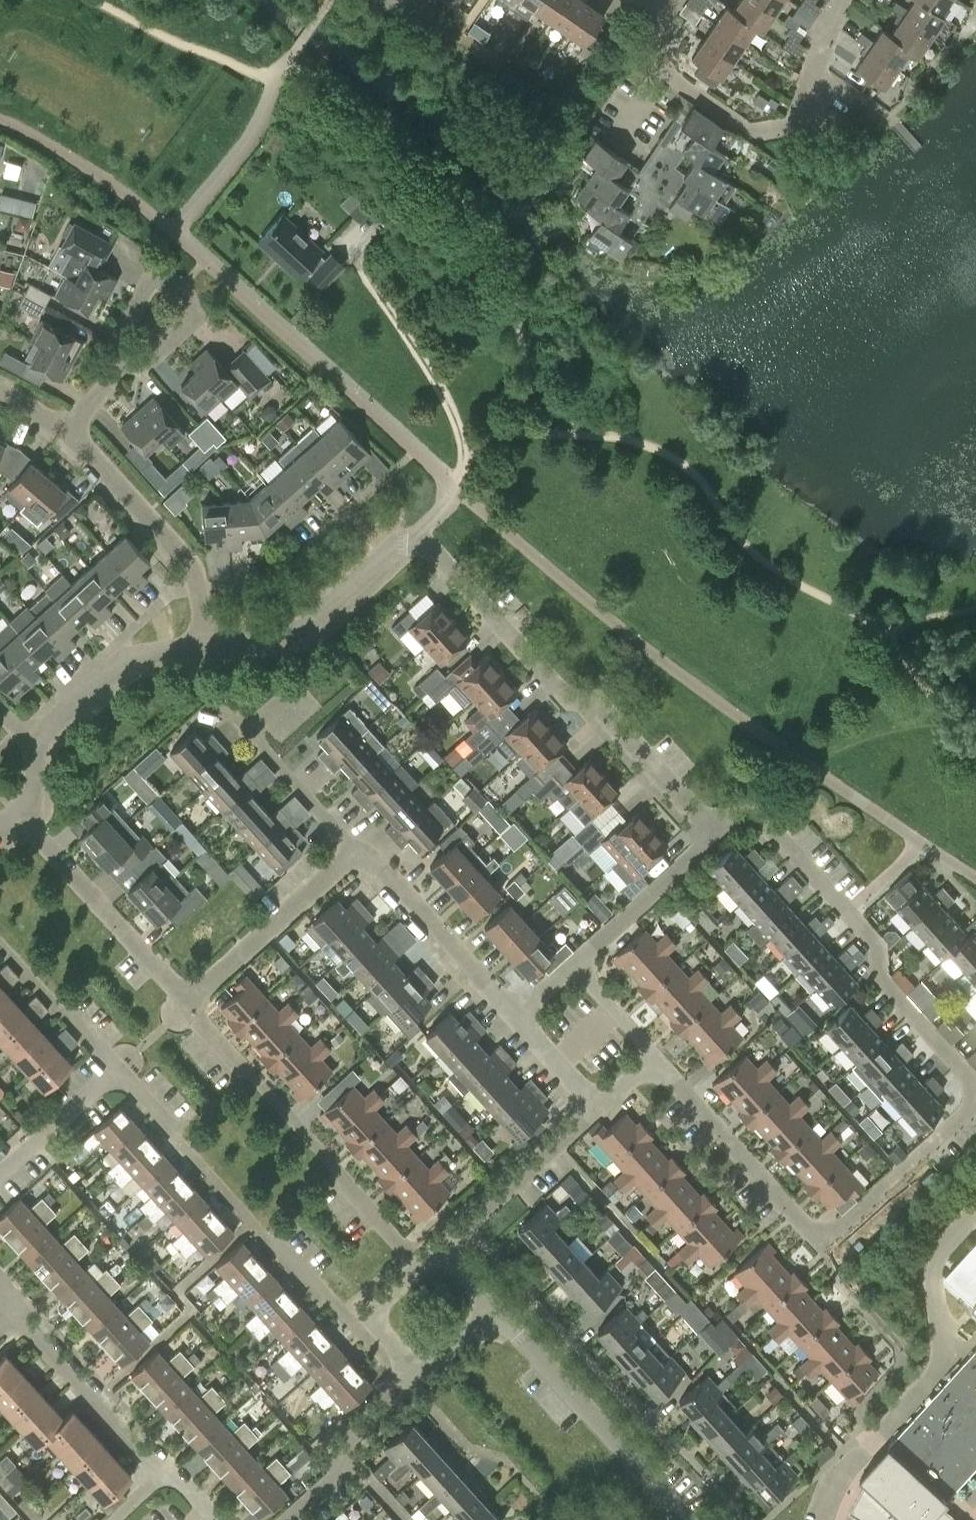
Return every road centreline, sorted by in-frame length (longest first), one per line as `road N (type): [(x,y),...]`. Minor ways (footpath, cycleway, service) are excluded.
road 1 (residential): [(975,1103),(832,1240),(810,1240),(655,1061)]
road 2 (residential): [(707,823),(761,819),(876,943),(875,986),(975,1099)]
road 3 (residential): [(425,545),(567,698),(598,702),(707,823)]
road 4 (residential): [(845,0),(821,36),(796,125),(750,133),(666,78),(657,5),(650,0)]
road 5 (residential): [(354,1329),(115,1074)]
road 6 (residential): [(420,1263),(186,1005)]
road 7 (residential): [(683,1519),(482,1301)]
road 8 (residential): [(69,432),(192,564),(203,647)]
road 9 (residential): [(203,647),(304,633),(395,546),(425,545)]
road 10 (residential): [(186,1005),(20,818)]
road 11 (residential): [(519,1019),(349,848)]
road 12 (residential): [(115,374),(133,371),(196,319),(182,286),(149,283),(115,343)]
road 13 (residential): [(186,1005),(349,848)]
road 14 (residential): [(443,1258),(601,1111)]
road 15 (residential): [(162,1471),(14,1317)]
road 16 (residential): [(575,965),(700,848),(707,823)]
road 17 (residential): [(37,737),(129,658),(203,647)]
road 18 (residential): [(820,1519),(851,1464),(940,1375)]
road 19 (residential): [(115,1074),(0,949)]
road 20 (residential): [(349,848),(239,725)]
road 21 (residential): [(0,1178),(115,1074)]
road 22 (residential): [(655,1061),(575,965)]
road 23 (residential): [(601,1111),(519,1019)]

